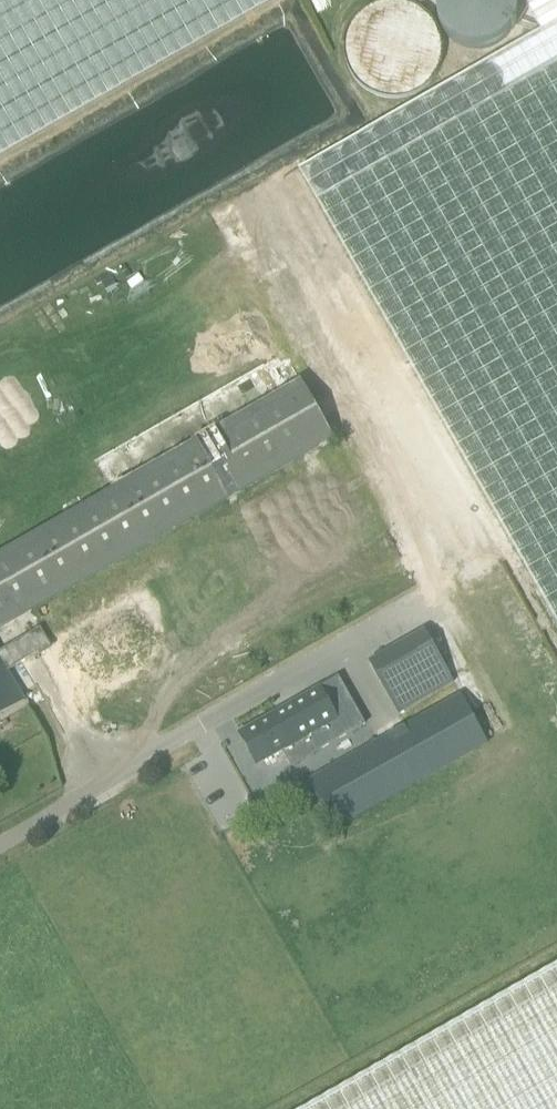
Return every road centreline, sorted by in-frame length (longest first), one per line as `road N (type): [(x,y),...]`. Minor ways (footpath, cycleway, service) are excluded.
road 1 (unclassified): [(0,847),(195,738)]

